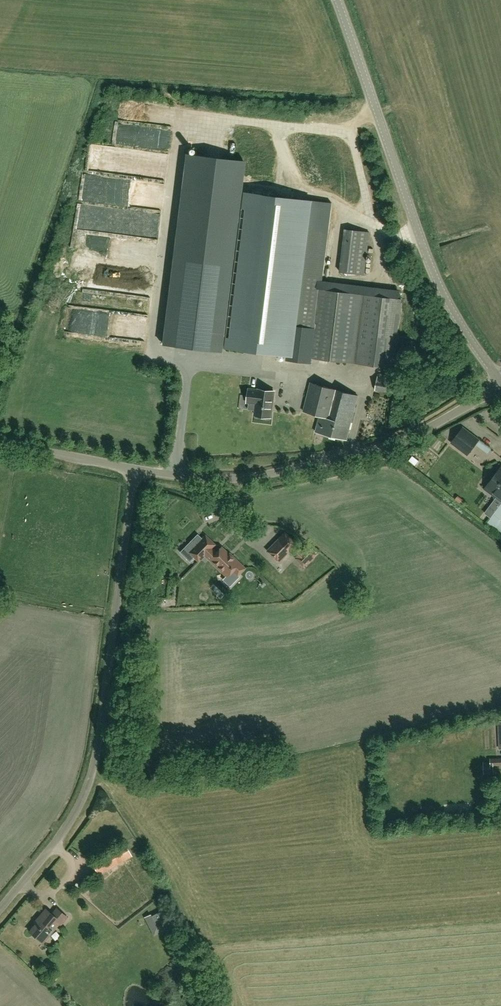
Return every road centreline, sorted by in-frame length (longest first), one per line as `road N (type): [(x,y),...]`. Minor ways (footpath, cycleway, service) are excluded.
road 1 (unclassified): [(0,904),(63,827),(89,775),(135,467)]
road 2 (tertiary): [(500,385),(434,275),(337,0)]
road 3 (unclassified): [(135,467),(229,476),(372,451),(500,385)]
road 4 (unclassified): [(135,467),(0,442)]

